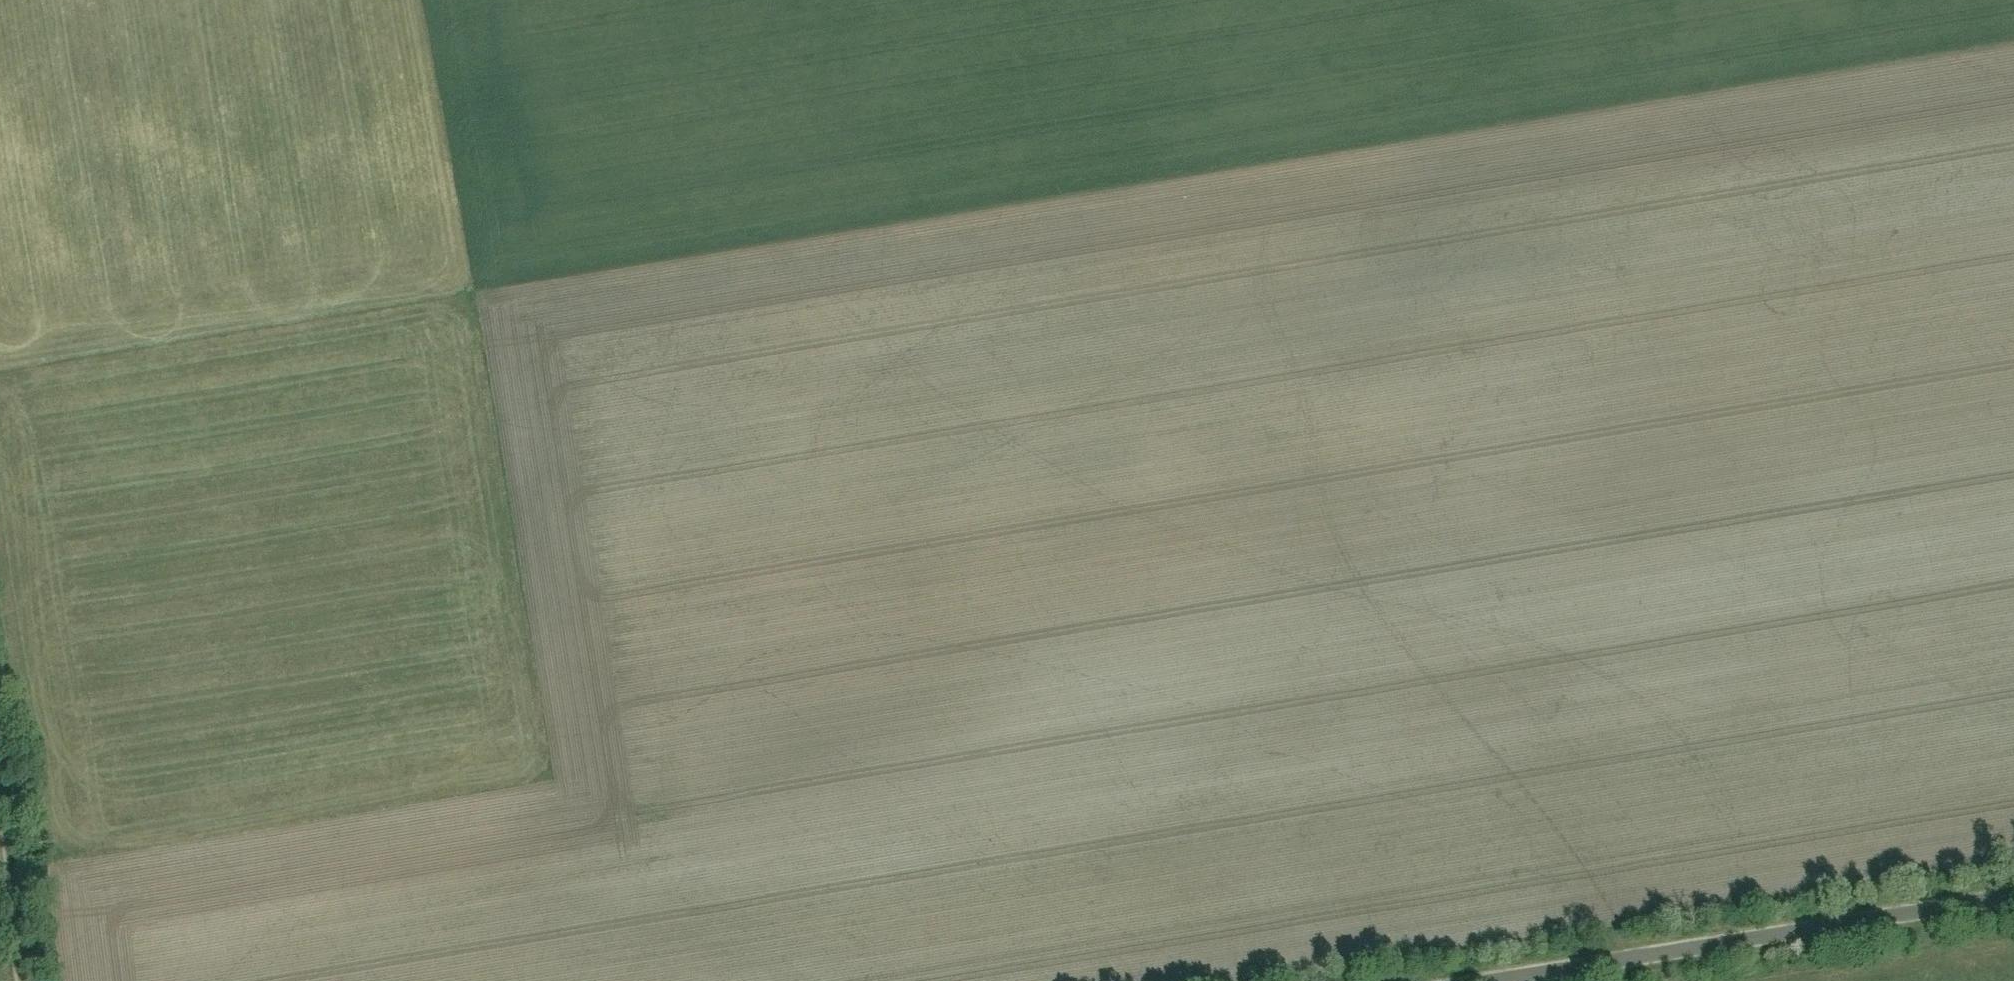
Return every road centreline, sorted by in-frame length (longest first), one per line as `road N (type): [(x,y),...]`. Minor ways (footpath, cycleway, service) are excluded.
road 1 (residential): [(1505,980),(2013,898)]
road 2 (track): [(19,980),(0,858)]

